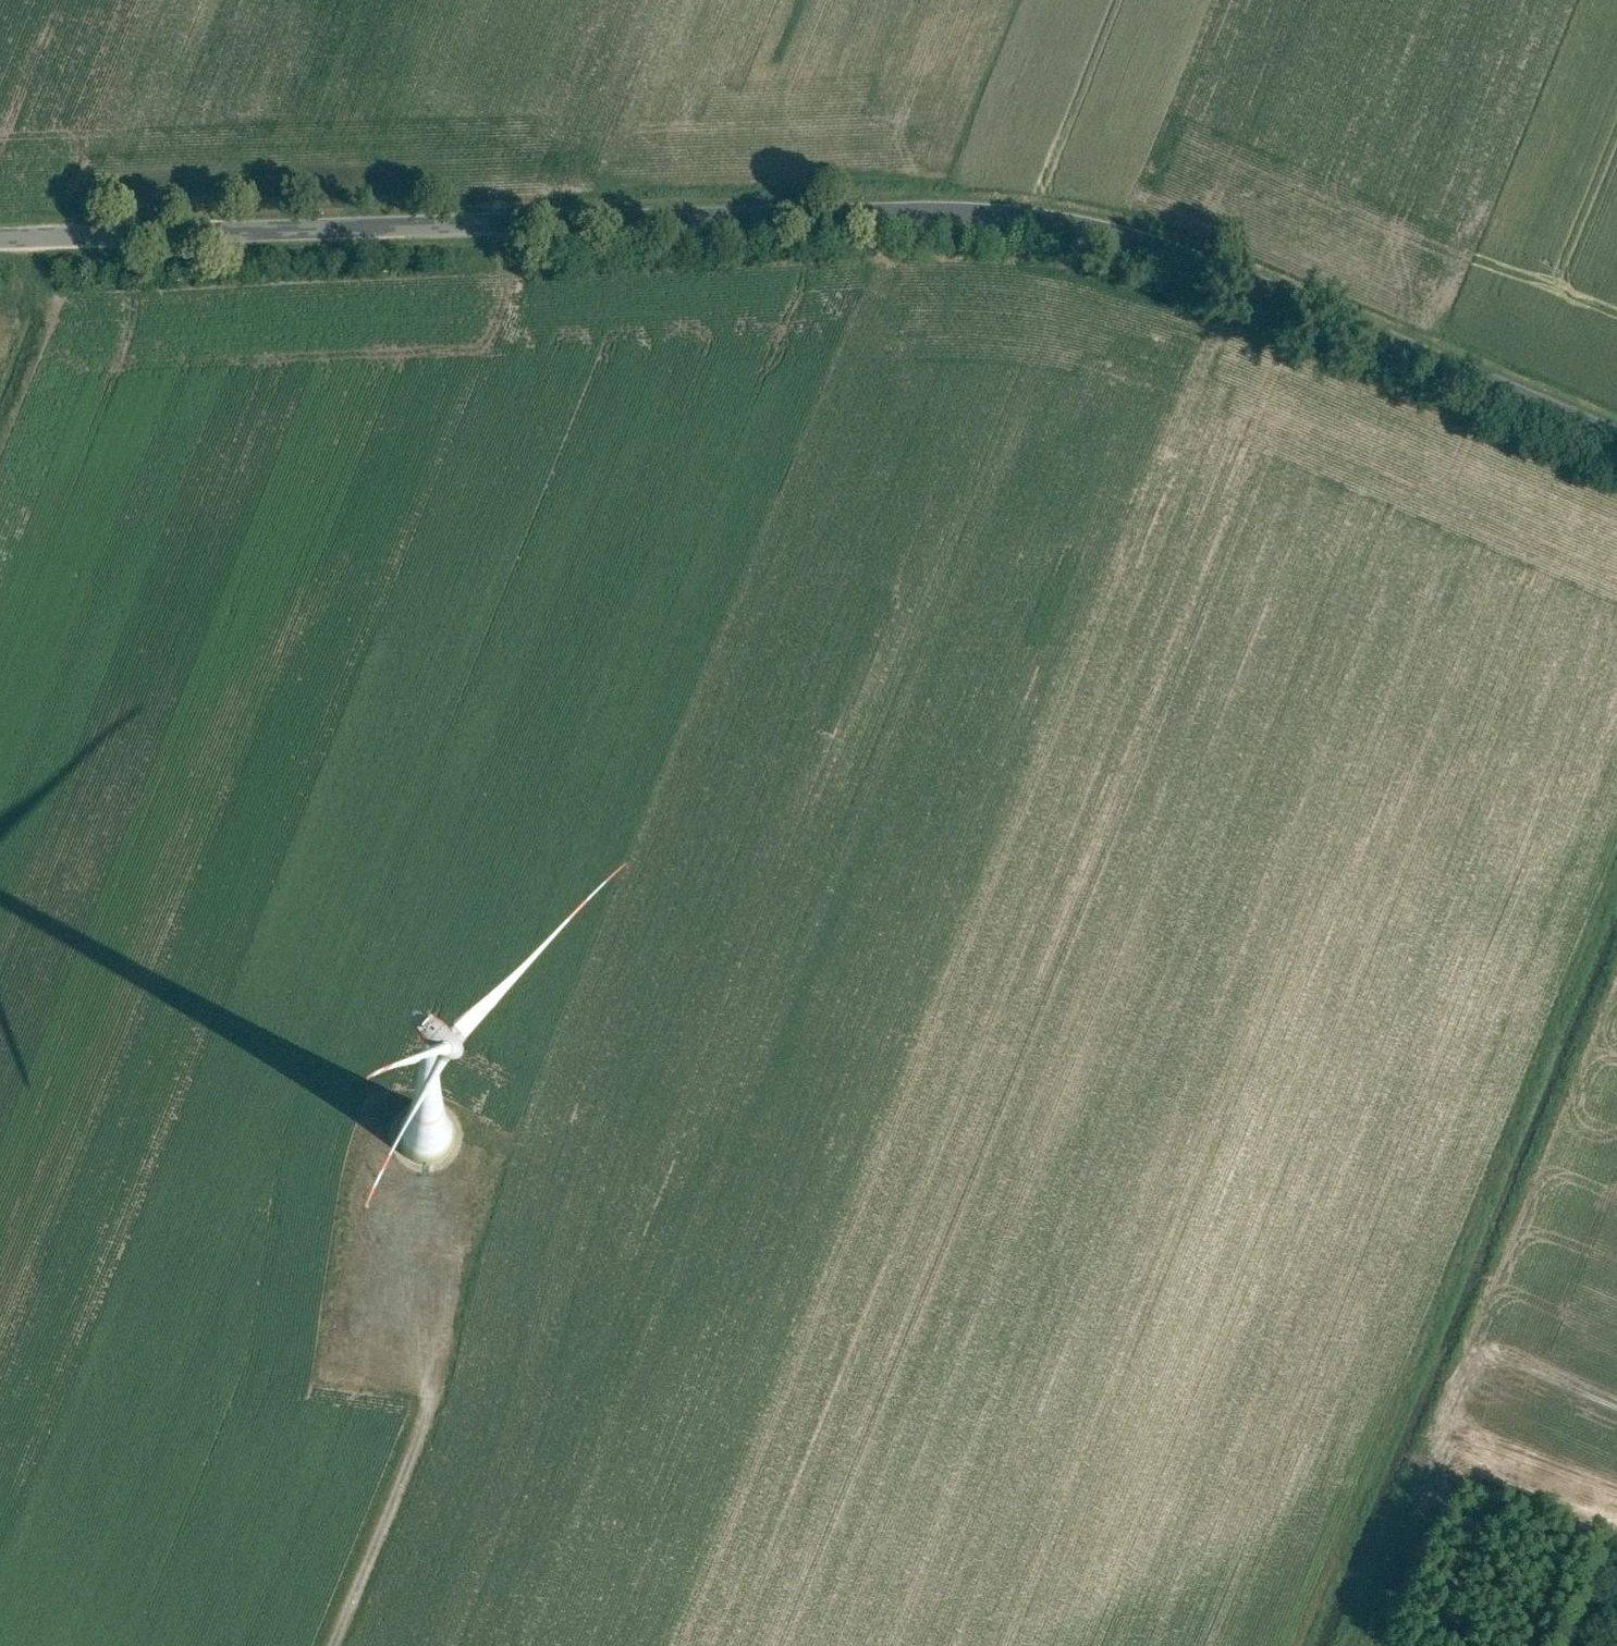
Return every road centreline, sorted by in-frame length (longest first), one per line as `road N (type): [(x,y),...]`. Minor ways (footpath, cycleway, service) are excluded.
road 1 (tertiary): [(1616,438),(1176,258),(1023,220),(0,251)]
road 2 (track): [(331,1645),(444,1384)]

